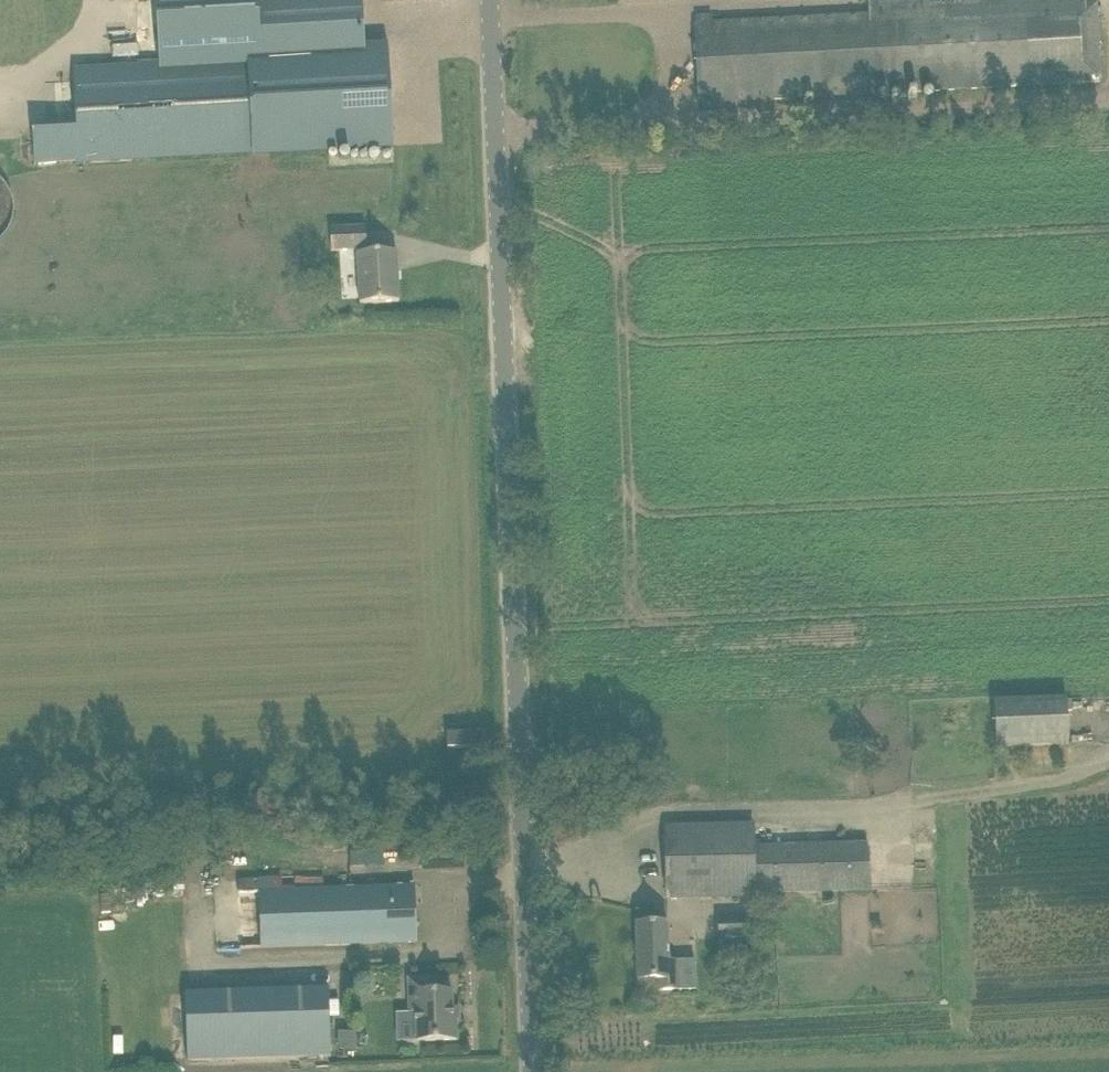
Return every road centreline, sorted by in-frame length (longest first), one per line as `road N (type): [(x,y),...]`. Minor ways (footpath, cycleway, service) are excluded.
road 1 (unclassified): [(533,1071),(492,0)]

